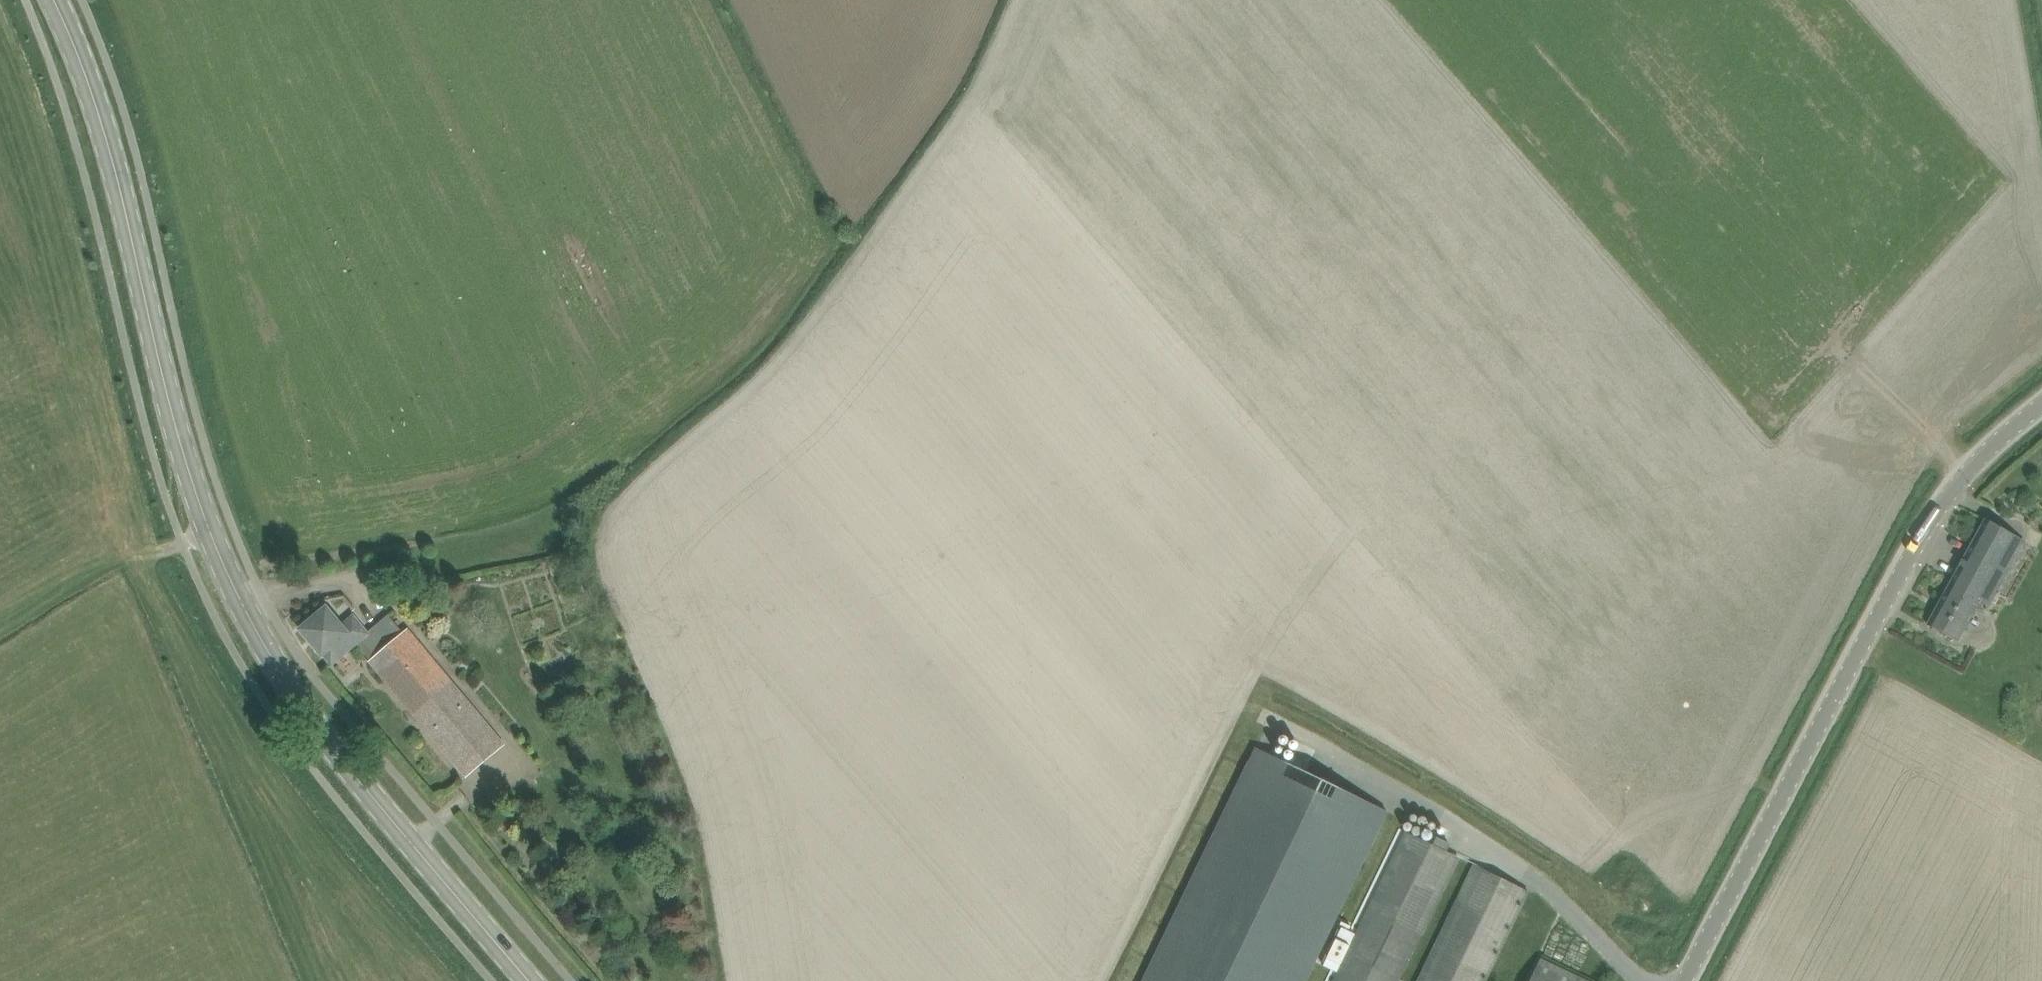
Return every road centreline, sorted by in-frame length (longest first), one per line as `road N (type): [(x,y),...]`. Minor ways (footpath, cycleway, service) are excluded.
road 1 (tertiary): [(532,980),(346,759),(239,605),(177,445),(116,178),(53,0)]
road 2 (unclassified): [(1684,980),(1921,536),(1972,467),(2041,404)]

